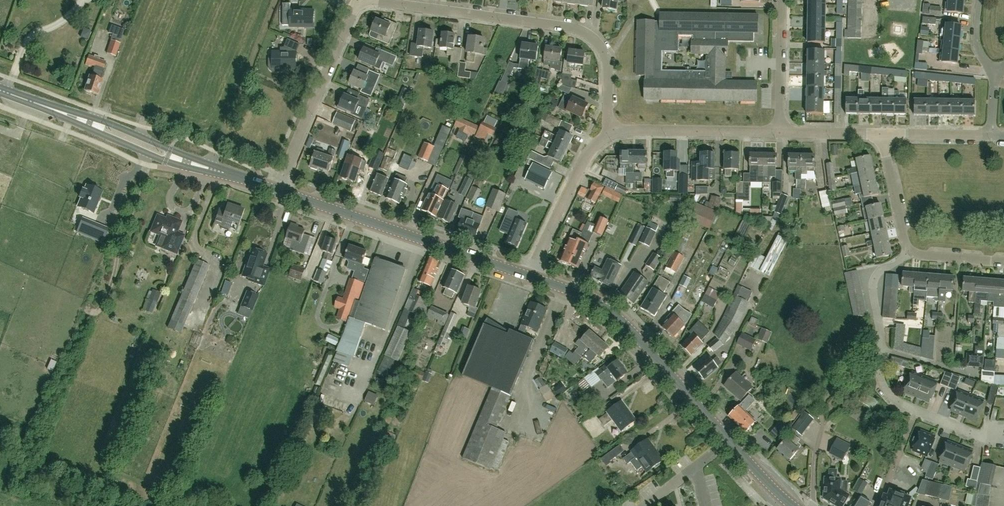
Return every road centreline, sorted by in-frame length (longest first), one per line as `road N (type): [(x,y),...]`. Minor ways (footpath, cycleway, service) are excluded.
road 1 (primary): [(791,505),(628,328),(582,296),(529,276)]
road 2 (residential): [(610,134),(608,66),(591,36),(370,0)]
road 3 (residential): [(911,251),(872,284),(882,385),(916,412),(977,436),(996,435)]
road 4 (primary): [(529,276),(277,190)]
road 5 (residential): [(277,190),(357,0)]
road 6 (primary): [(87,127),(165,161),(264,185)]
road 7 (primary): [(264,185),(91,117)]
road 8 (residential): [(610,134),(780,132)]
road 9 (residential): [(529,276),(587,155),(610,134)]
road 10 (residential): [(780,132),(782,0)]
road 11 (residential): [(881,134),(911,251)]

